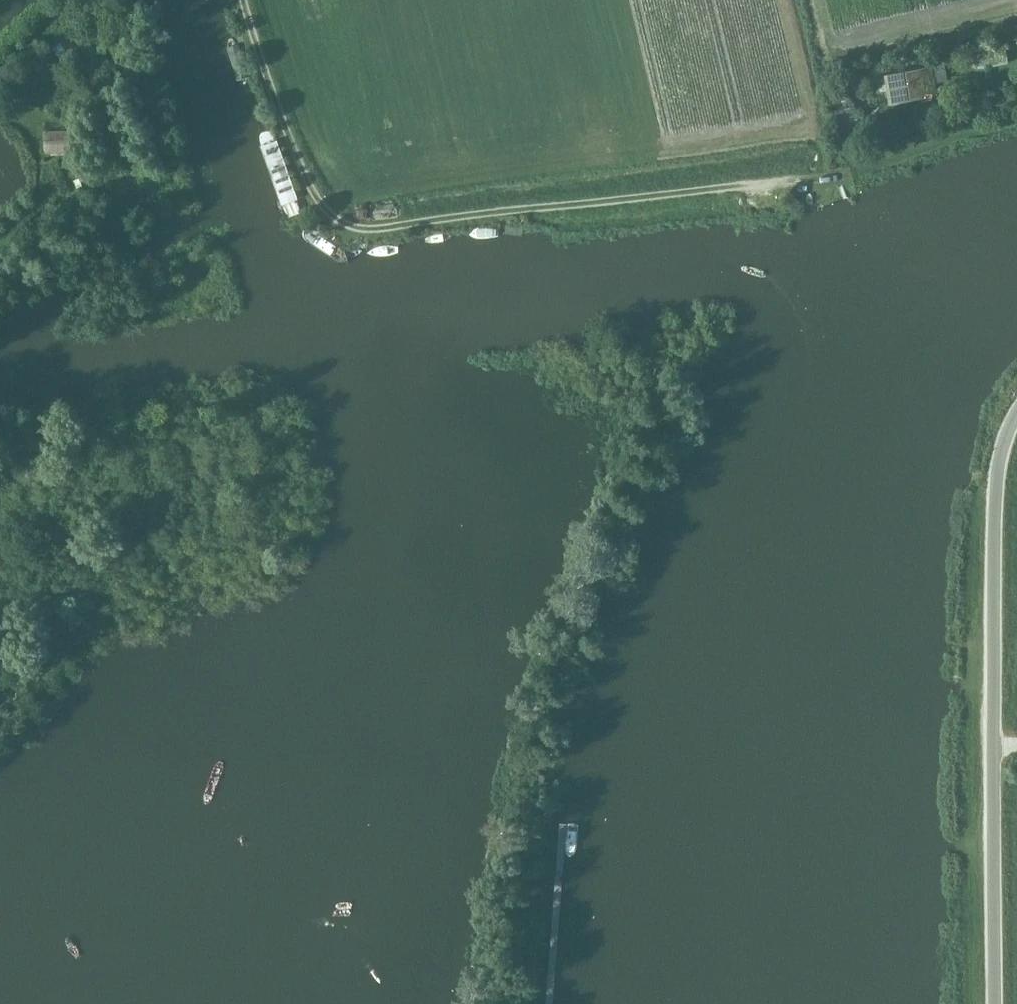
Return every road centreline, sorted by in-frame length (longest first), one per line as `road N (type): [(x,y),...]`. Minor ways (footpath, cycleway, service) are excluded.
road 1 (track): [(244,0),(303,172),(328,215),(354,228),(797,176)]
road 2 (unclassified): [(993,1003),(998,487),(1016,412)]

